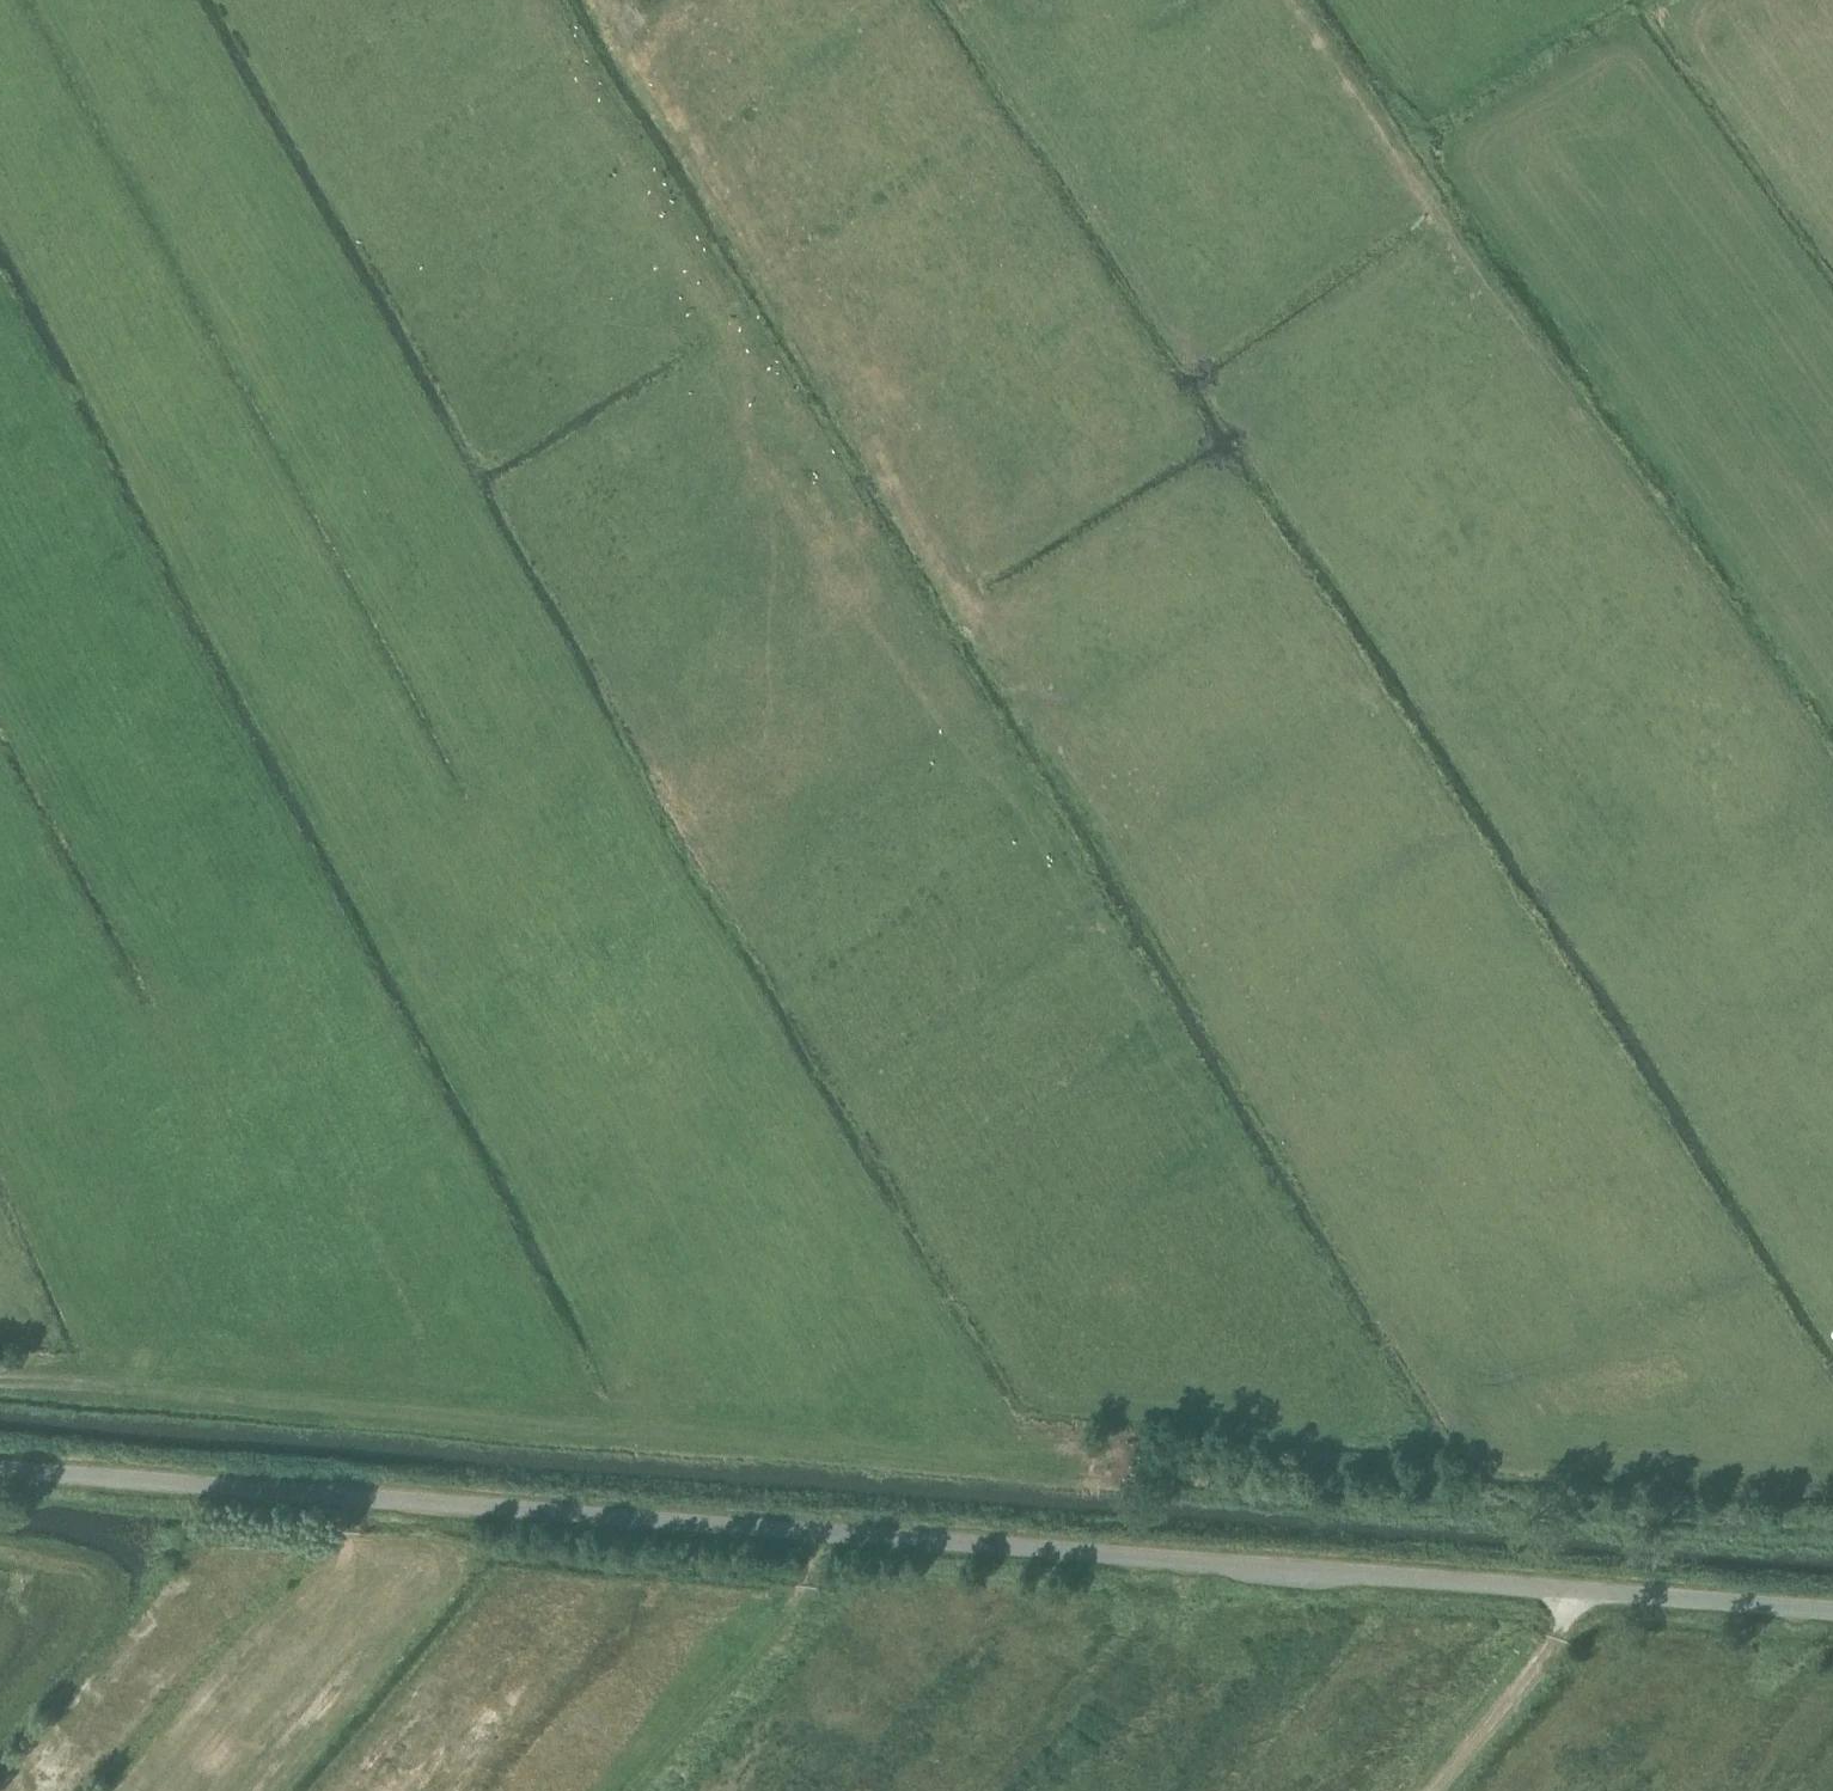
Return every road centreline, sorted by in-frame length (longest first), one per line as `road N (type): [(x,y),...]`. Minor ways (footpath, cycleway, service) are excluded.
road 1 (unclassified): [(1832,1611),(0,1467)]
road 2 (track): [(646,1440),(109,1389)]
road 3 (track): [(109,1389),(88,1289),(0,1110)]
road 4 (track): [(1430,1790),(1586,1592)]

